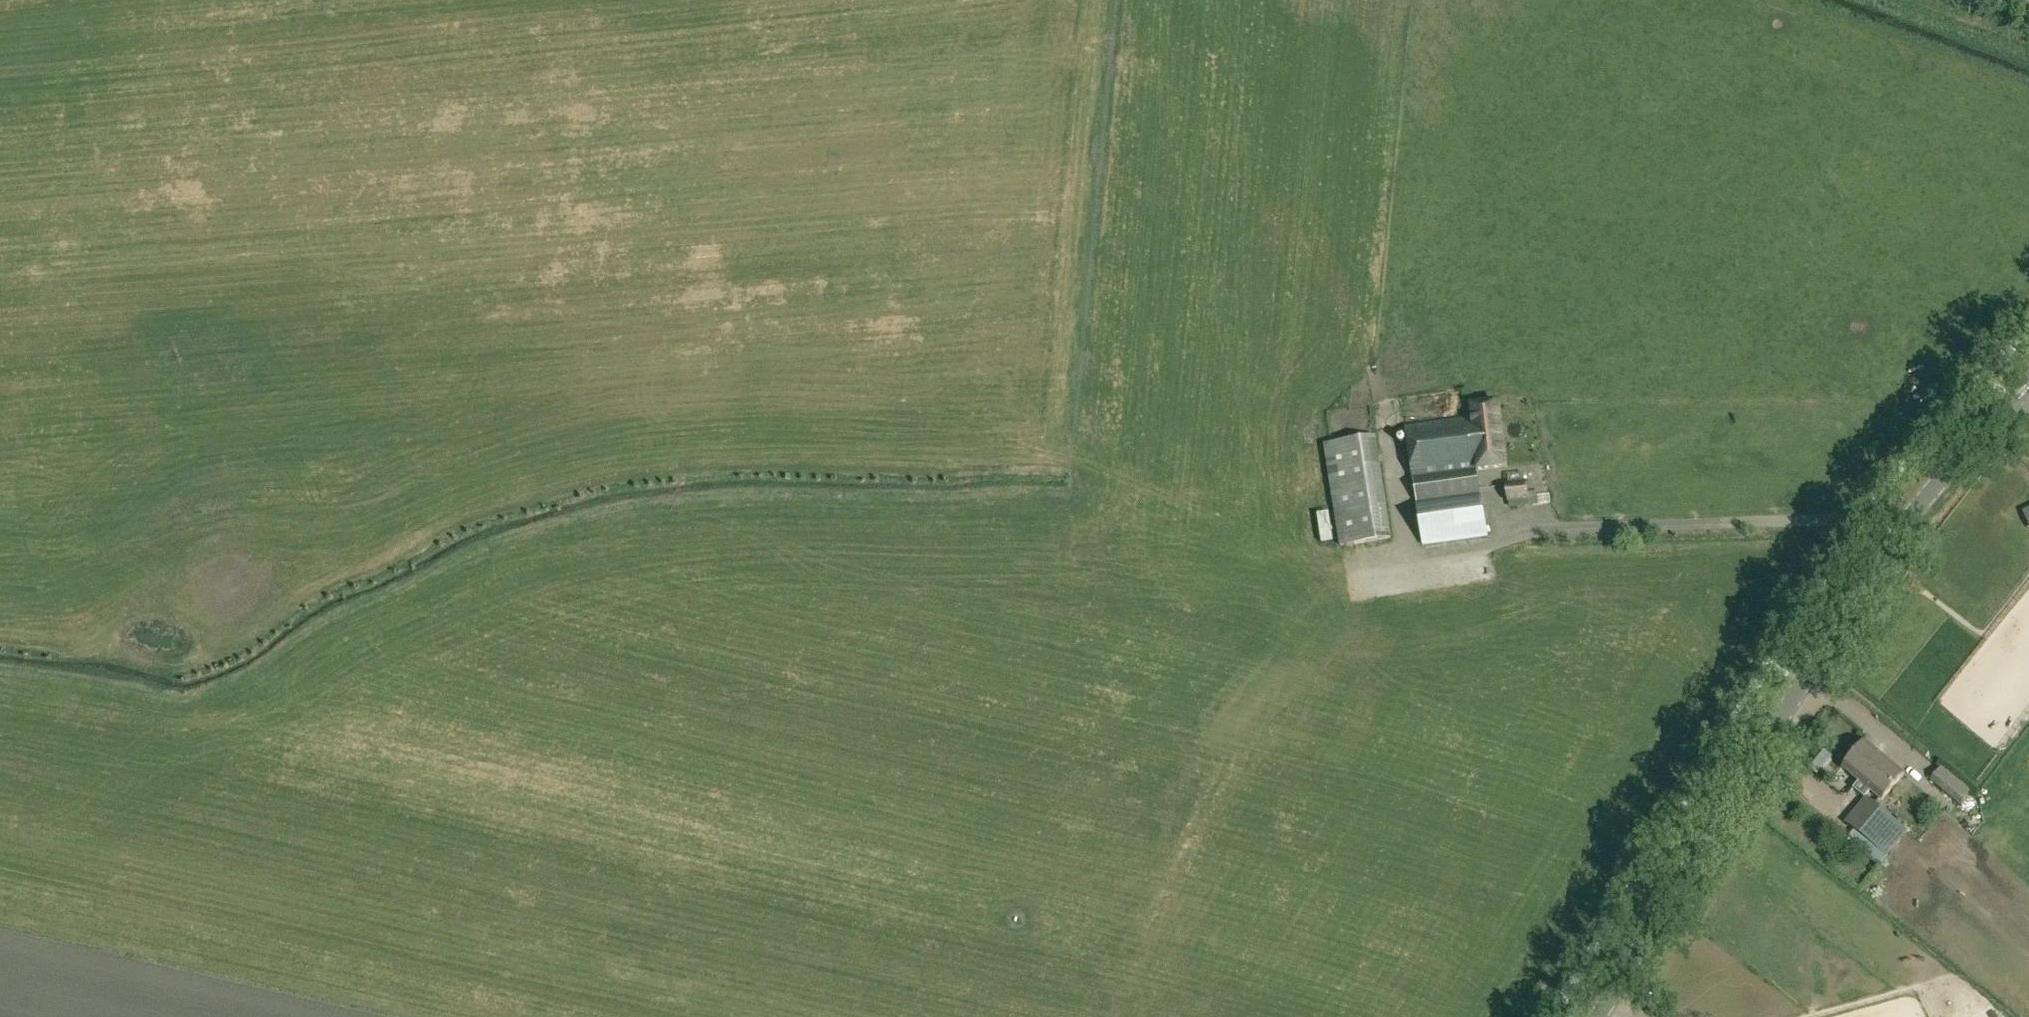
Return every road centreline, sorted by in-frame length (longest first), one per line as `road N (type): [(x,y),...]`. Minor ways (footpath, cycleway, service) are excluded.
road 1 (secondary): [(1591,1016),(1852,592),(2028,383)]

